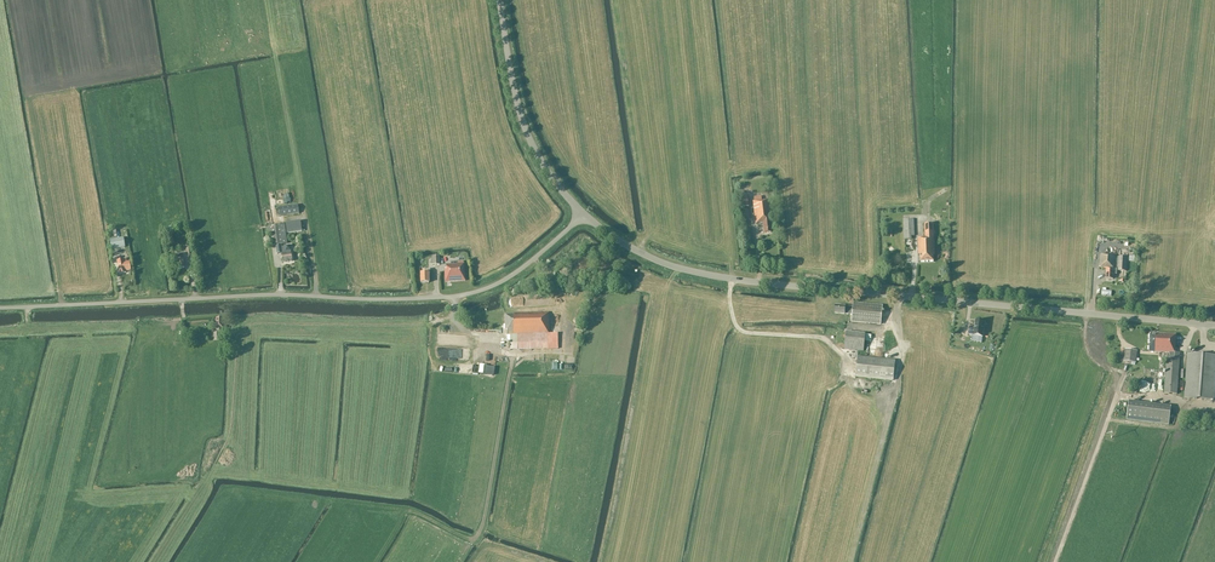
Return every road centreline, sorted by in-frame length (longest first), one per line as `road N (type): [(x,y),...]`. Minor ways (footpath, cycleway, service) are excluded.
road 1 (tertiary): [(1214,326),(723,279),(644,257),(584,213)]
road 2 (unclassified): [(0,308),(462,295),(512,275),(584,213)]
road 3 (tertiary): [(584,213),(528,135),(500,0)]

